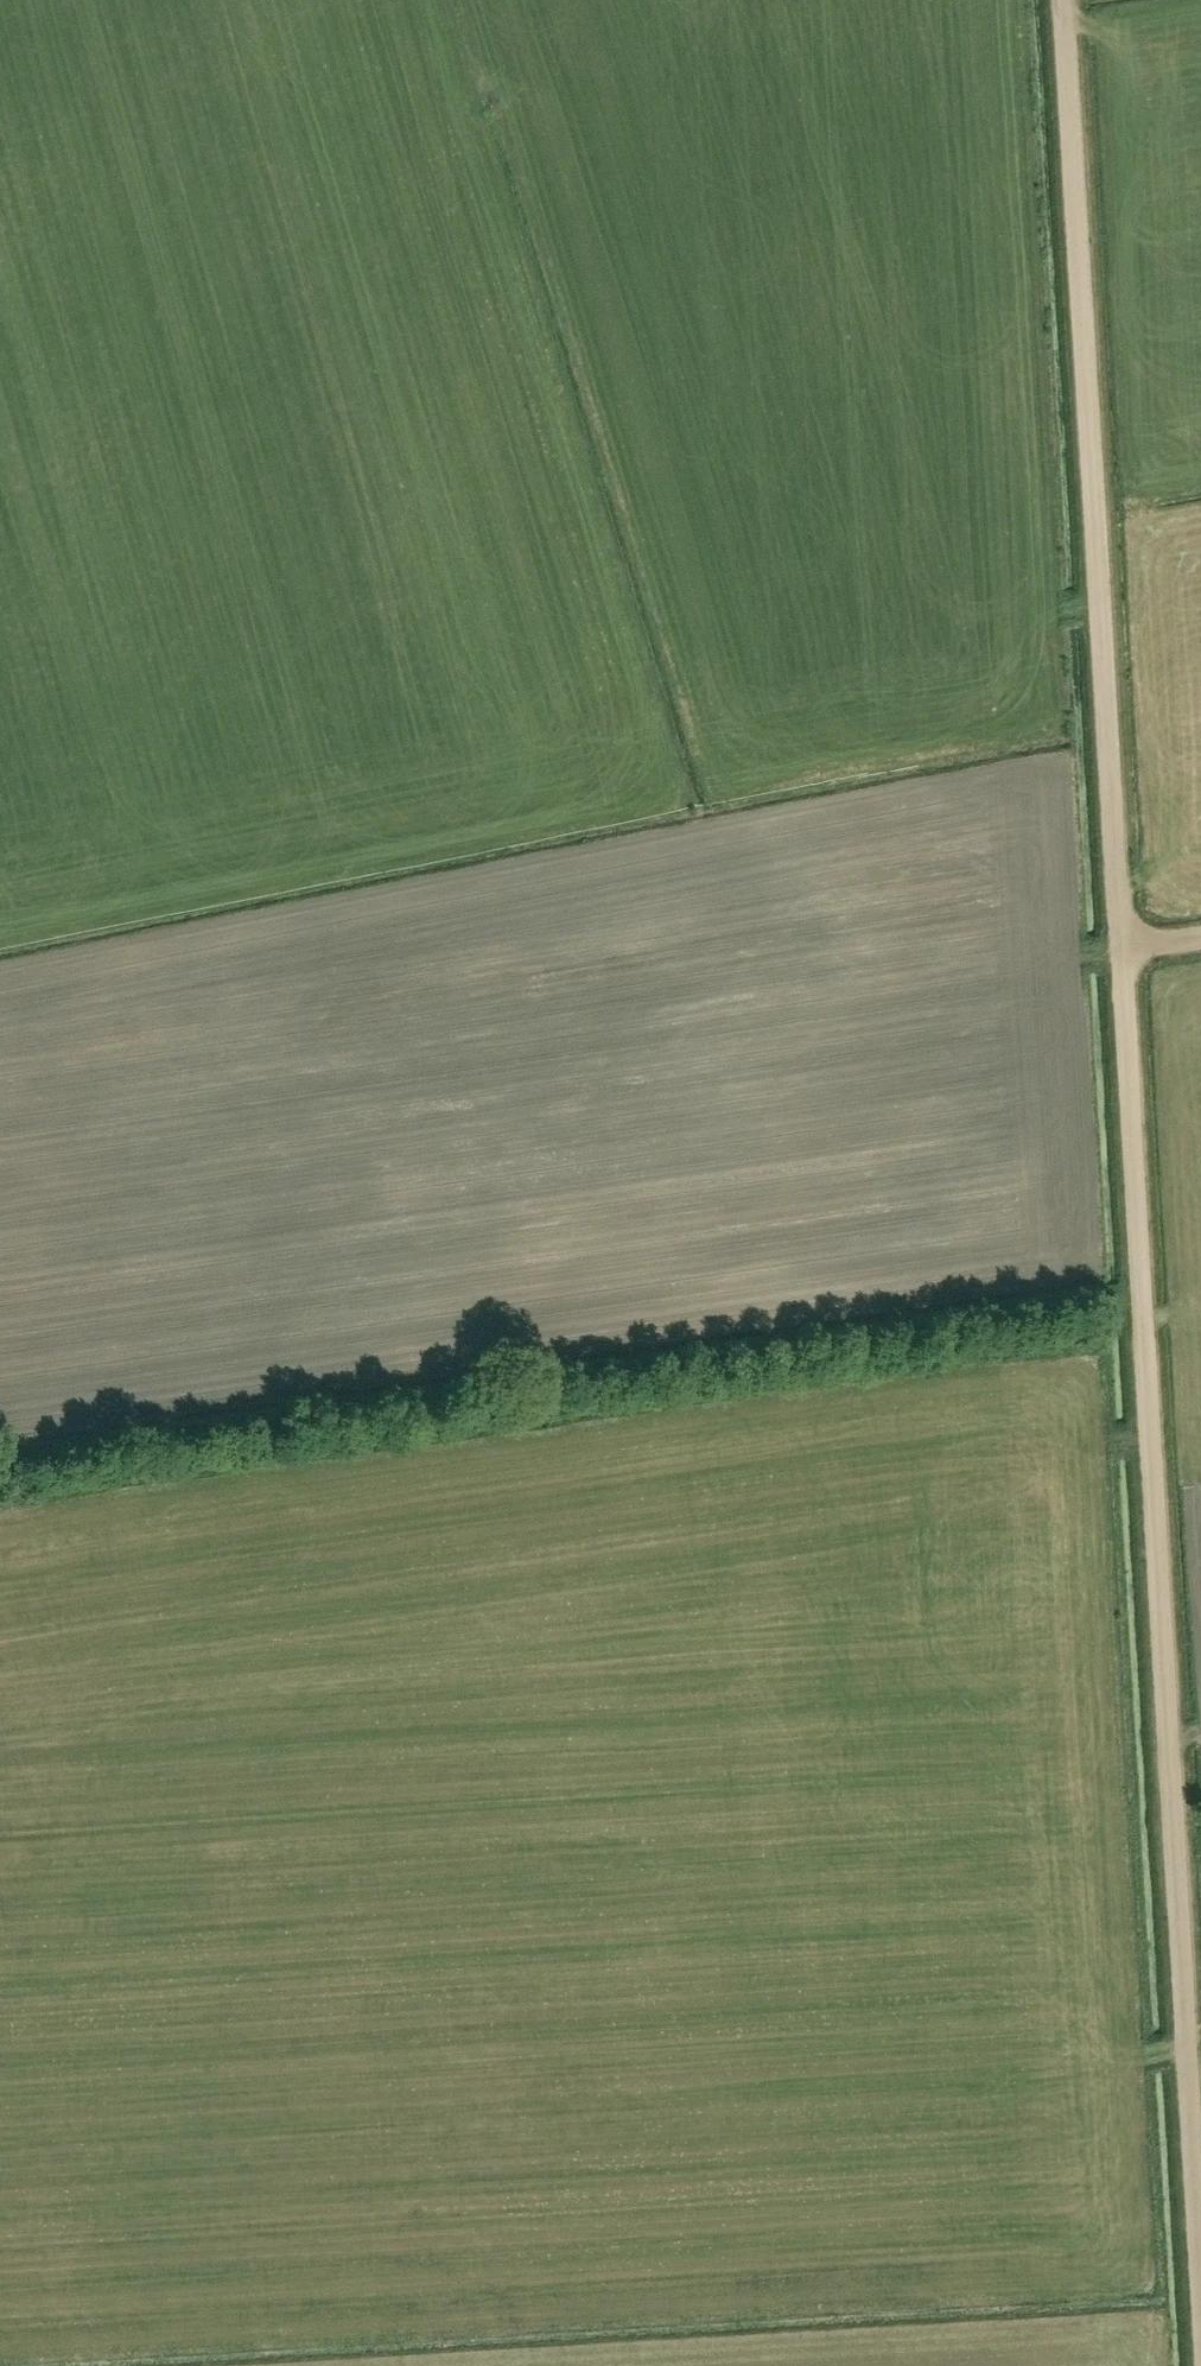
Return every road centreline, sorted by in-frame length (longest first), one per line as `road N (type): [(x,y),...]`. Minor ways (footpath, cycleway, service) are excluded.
road 1 (track): [(1123,951),(1200,2309)]
road 2 (track): [(1066,0),(1123,951)]

